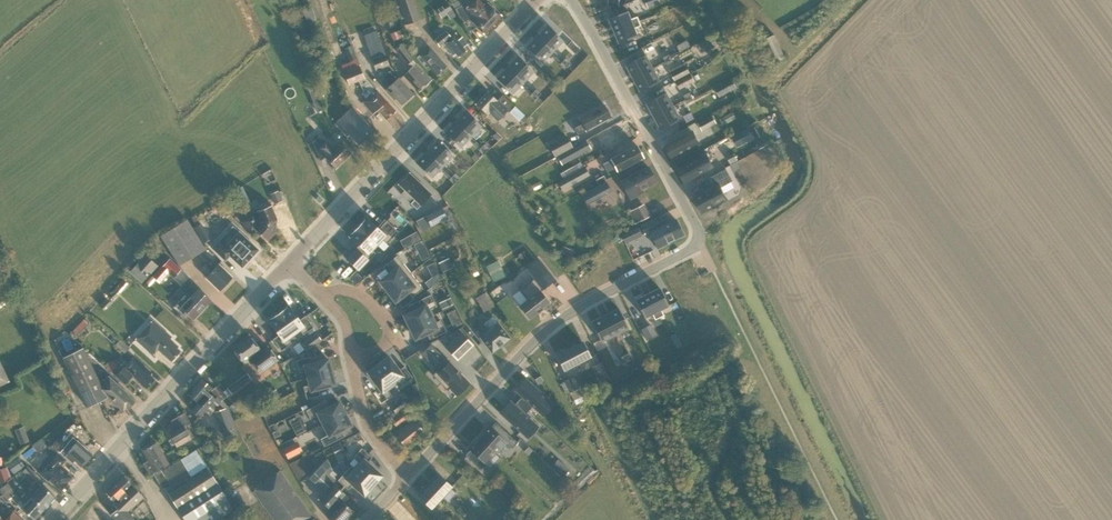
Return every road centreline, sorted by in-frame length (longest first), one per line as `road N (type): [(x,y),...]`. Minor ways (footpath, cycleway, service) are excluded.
road 1 (residential): [(409,474),(533,341),(694,240),(695,228),(571,0)]
road 2 (tertiary): [(287,263),(534,0)]
road 3 (tertiary): [(49,519),(287,263)]
road 4 (track): [(533,341),(606,474)]
road 5 (residential): [(322,294),(337,288),(366,298),(394,330),(392,341),(351,368)]
road 6 (residential): [(409,474),(369,434),(351,368)]

